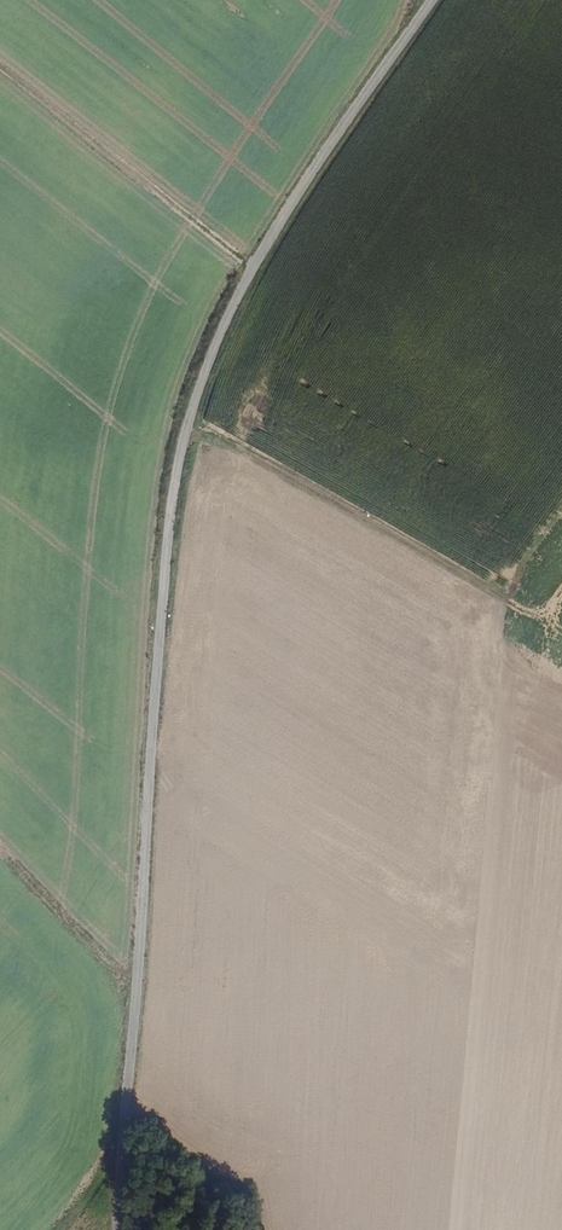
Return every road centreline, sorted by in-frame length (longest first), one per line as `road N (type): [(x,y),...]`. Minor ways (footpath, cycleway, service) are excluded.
road 1 (unclassified): [(117,1229),(162,592),(188,419),(252,265),(432,0)]
road 2 (track): [(185,436),(232,442),(491,592)]
road 3 (track): [(252,265),(0,66)]
road 4 (track): [(6,856),(122,979),(137,985)]

